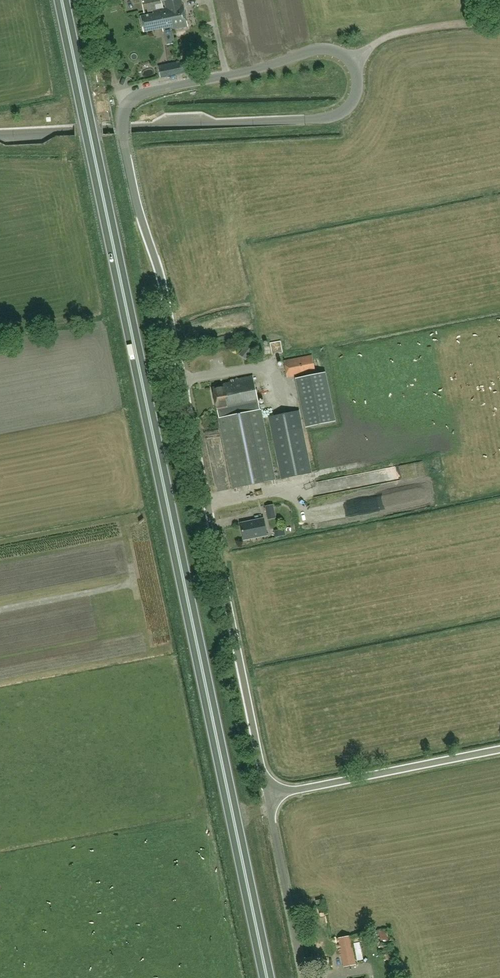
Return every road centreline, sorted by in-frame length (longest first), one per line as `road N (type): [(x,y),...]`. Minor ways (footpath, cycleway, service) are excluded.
road 1 (trunk): [(268,977),(62,0)]
road 2 (unclassified): [(361,68),(349,52),(329,45),(152,88),(130,100),(123,116),(261,770),(276,786)]
road 3 (unclassified): [(361,68),(362,92),(342,113),(0,131)]
road 4 (unclassified): [(276,786),(499,749)]
road 5 (unclassified): [(304,977),(271,810),(276,786)]
road 6 (track): [(356,61),(385,39),(499,27)]

